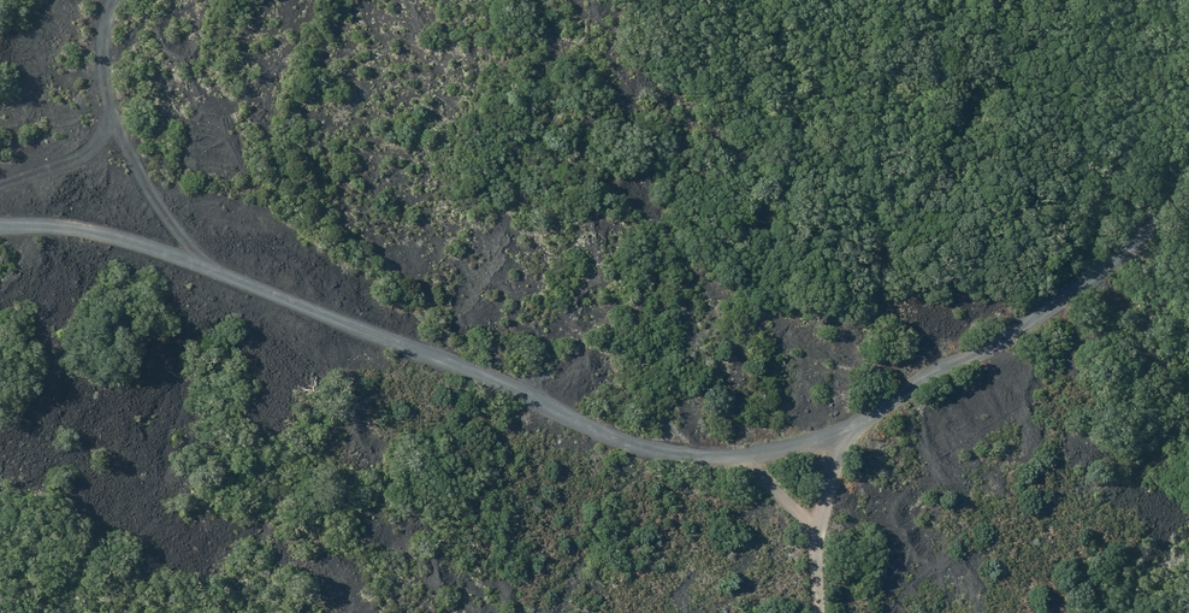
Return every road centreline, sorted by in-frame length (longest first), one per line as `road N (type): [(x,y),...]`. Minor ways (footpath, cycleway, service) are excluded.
road 1 (track): [(1188,191),(1140,256),(1018,318),(846,433),(735,460),(626,445),(411,347),(120,237),(0,224)]
road 2 (track): [(116,0),(97,53),(98,120),(199,263)]
road 3 (track): [(735,460),(767,479),(813,537),(818,612)]
road 4 (track): [(98,120),(75,154),(0,186)]

